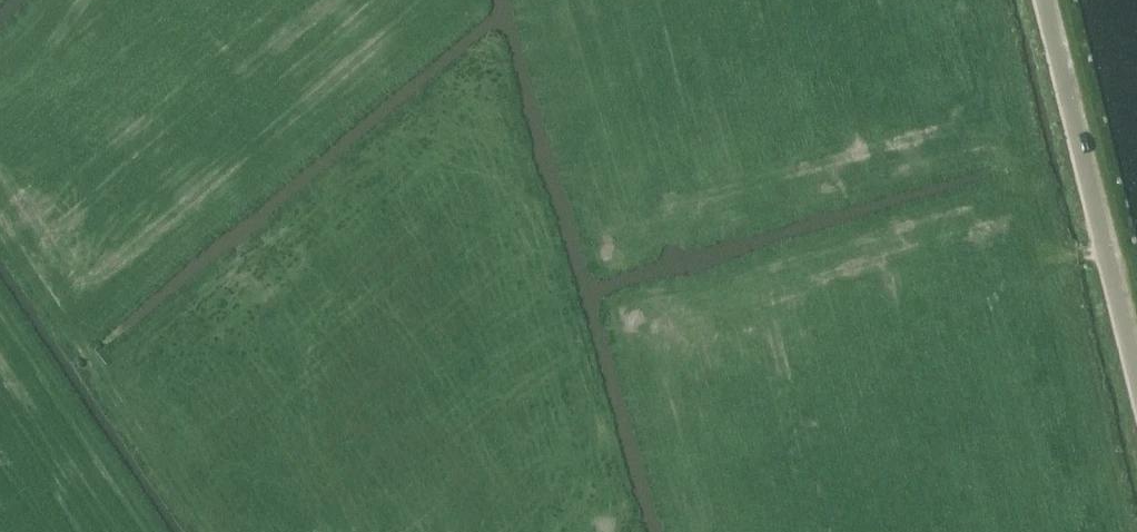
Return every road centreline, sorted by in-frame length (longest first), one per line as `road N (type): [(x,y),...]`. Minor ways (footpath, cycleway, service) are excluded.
road 1 (unclassified): [(1136,397),(1041,0)]

